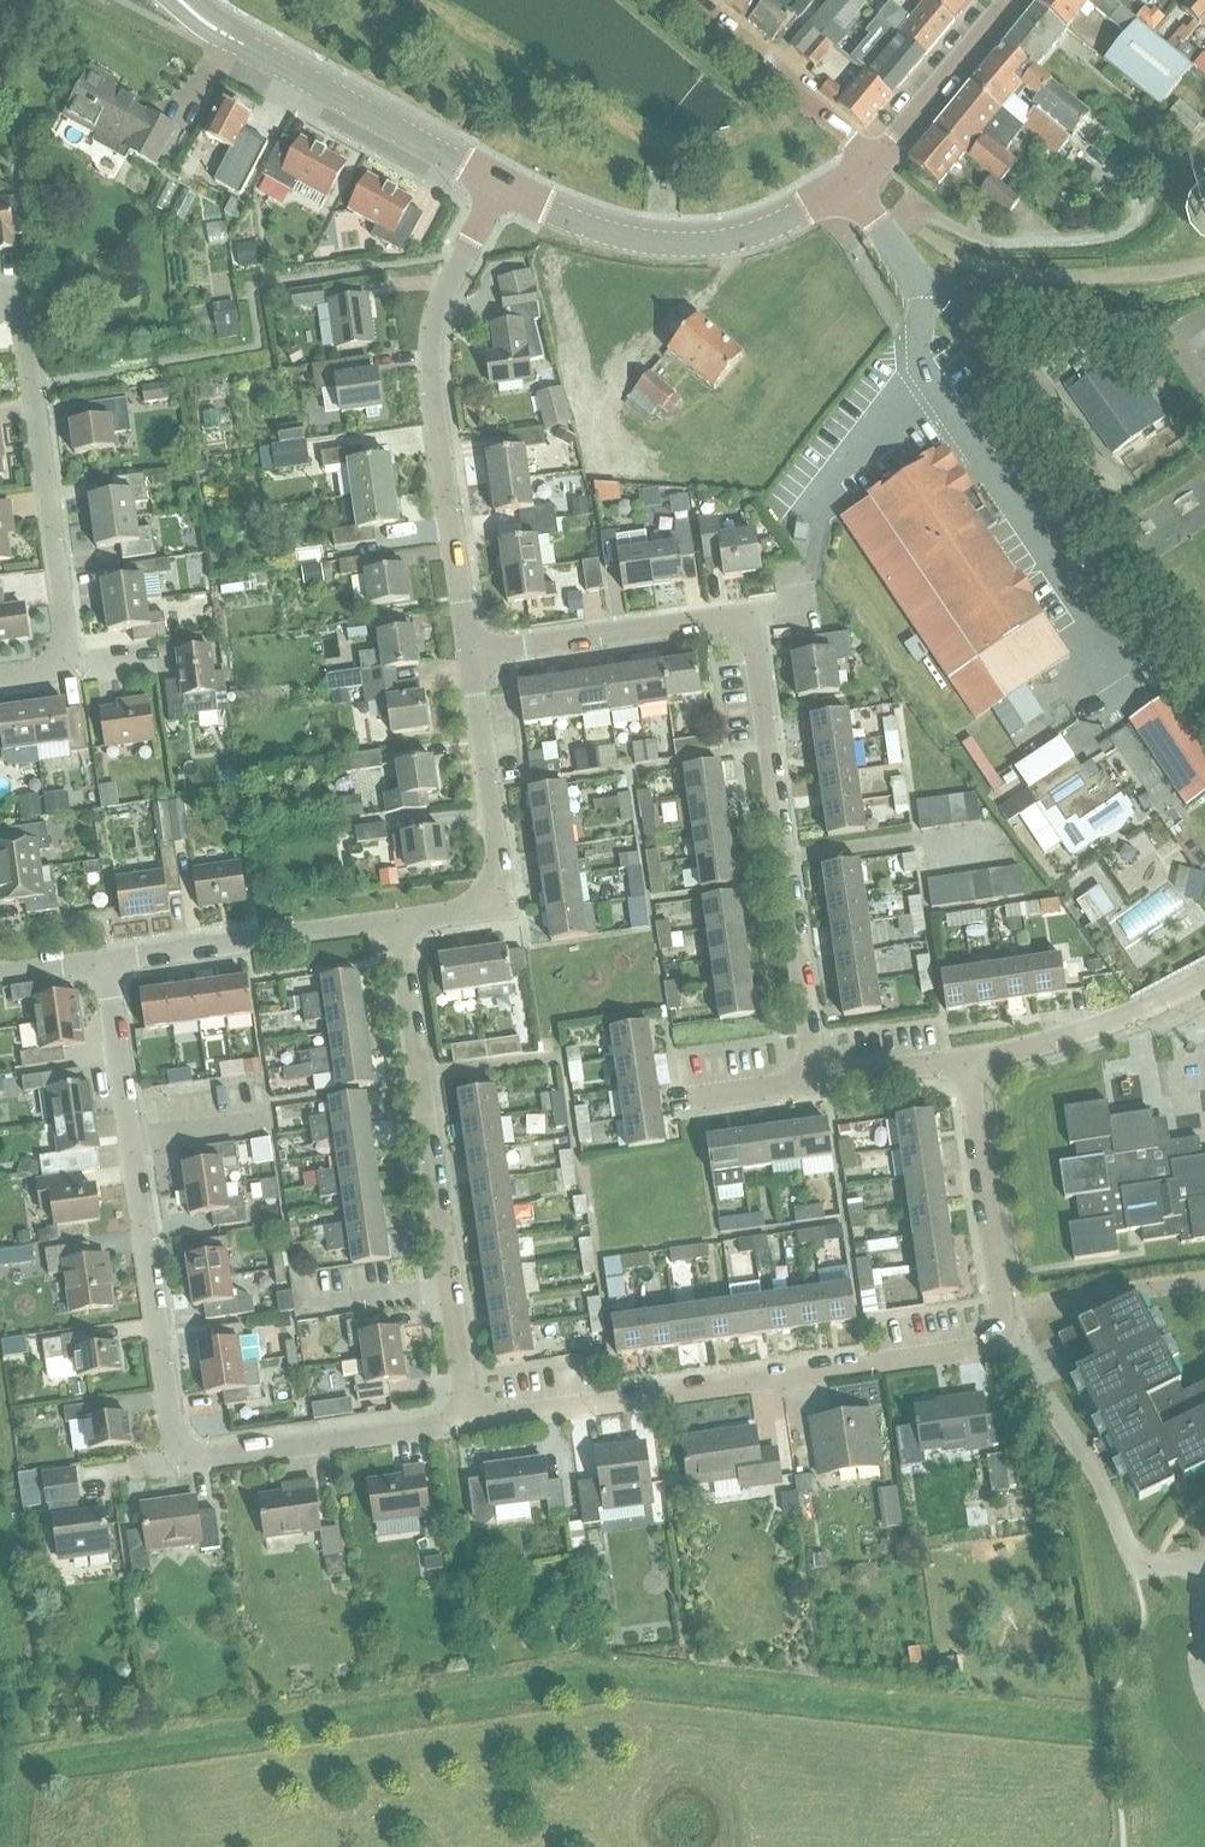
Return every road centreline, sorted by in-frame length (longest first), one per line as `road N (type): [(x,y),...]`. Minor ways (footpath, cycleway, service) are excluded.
road 1 (residential): [(467,1420),(1016,1341)]
road 2 (residential): [(105,962),(180,1462)]
road 3 (residential): [(467,1420),(398,924)]
road 4 (residential): [(470,653),(435,435),(431,343),(446,291),(498,191)]
road 5 (residential): [(811,1086),(749,616)]
road 6 (residential): [(0,678),(63,664),(17,295),(0,297)]
road 7 (tertiary): [(849,182),(785,226),(698,246),(599,232),(498,191)]
road 8 (tertiary): [(498,191),(218,33),(178,0)]
road 9 (residential): [(398,924),(510,910),(470,653)]
road 10 (residential): [(1195,1564),(1143,1567),(1105,1486),(1016,1341)]
road 11 (residential): [(398,924),(105,962)]
road 12 (residential): [(180,1462),(467,1420)]
road 13 (residential): [(1016,1341),(976,1061)]
road 14 (residential): [(470,653),(749,616)]
road 15 (residential): [(876,162),(683,0)]
road 16 (residential): [(976,1061),(1105,1024),(1204,976)]
road 17 (tertiary): [(1011,0),(876,162)]
road 18 (unclassified): [(917,339),(918,282),(849,182)]
road 19 (residential): [(811,1086),(976,1061)]

